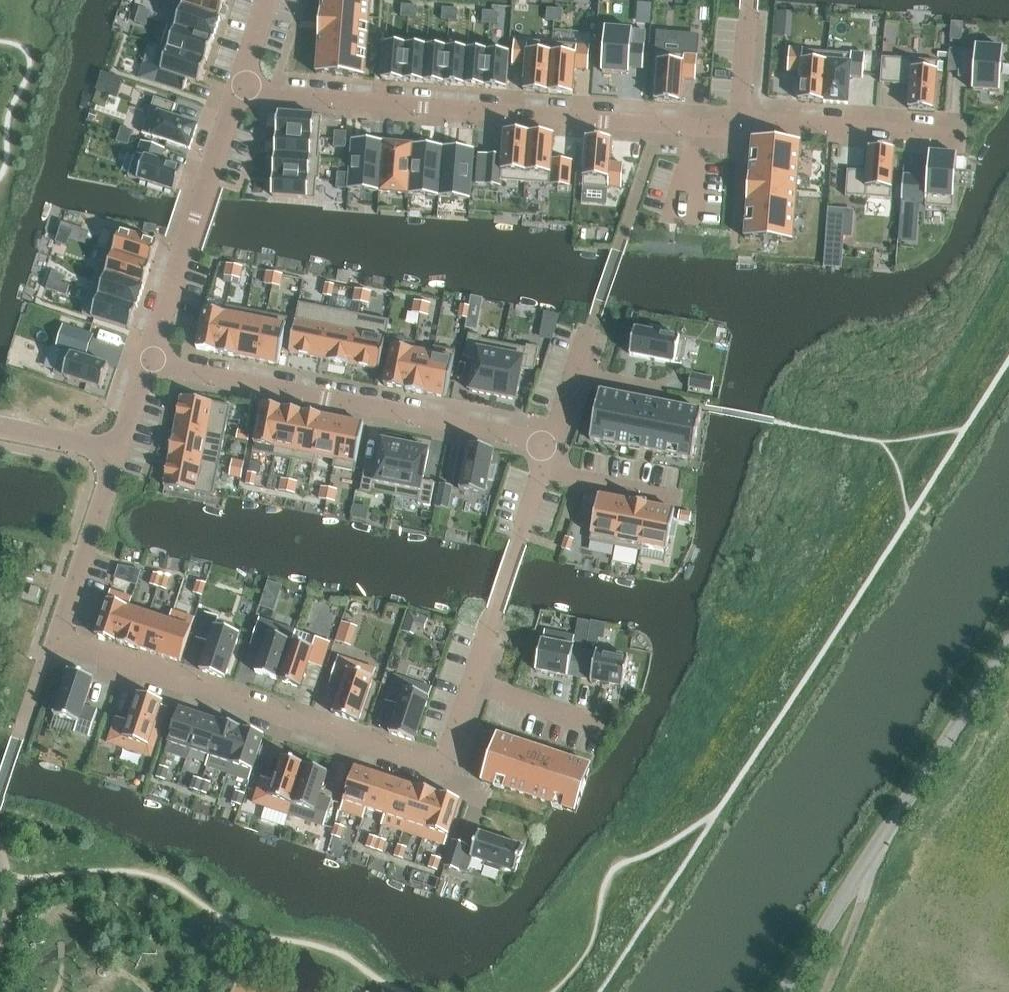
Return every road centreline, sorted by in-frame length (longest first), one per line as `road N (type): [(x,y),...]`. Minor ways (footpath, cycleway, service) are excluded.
road 1 (residential): [(54,637),(445,765),(496,609)]
road 2 (residential): [(238,87),(742,120)]
road 3 (unclassified): [(785,991),(1008,642)]
road 4 (residential): [(146,356),(550,445)]
road 5 (residential): [(146,356),(238,87)]
road 6 (residential): [(742,120),(955,134)]
road 7 (residential): [(54,637),(114,451)]
road 8 (residential): [(550,445),(496,609)]
road 9 (residential): [(751,0),(742,120)]

